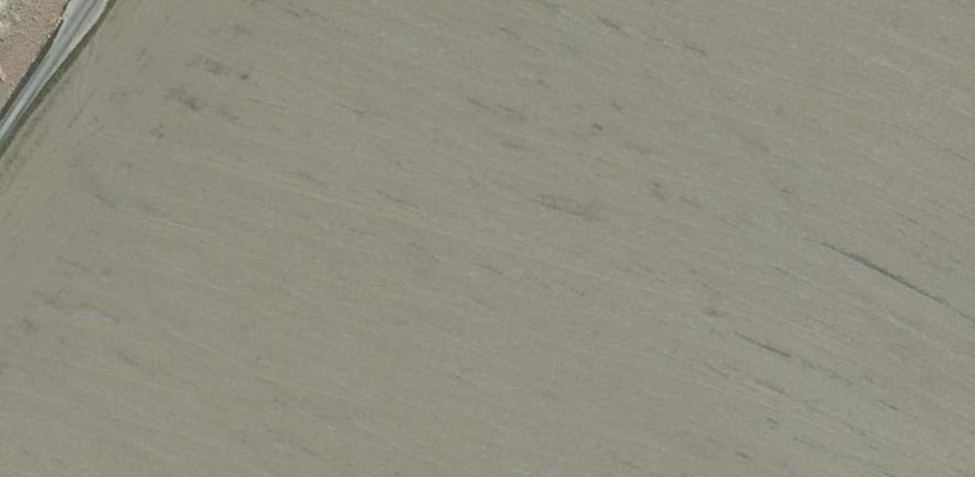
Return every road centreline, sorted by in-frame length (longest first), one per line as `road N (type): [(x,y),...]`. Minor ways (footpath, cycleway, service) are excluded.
road 1 (unclassified): [(87,0),(0,128)]

